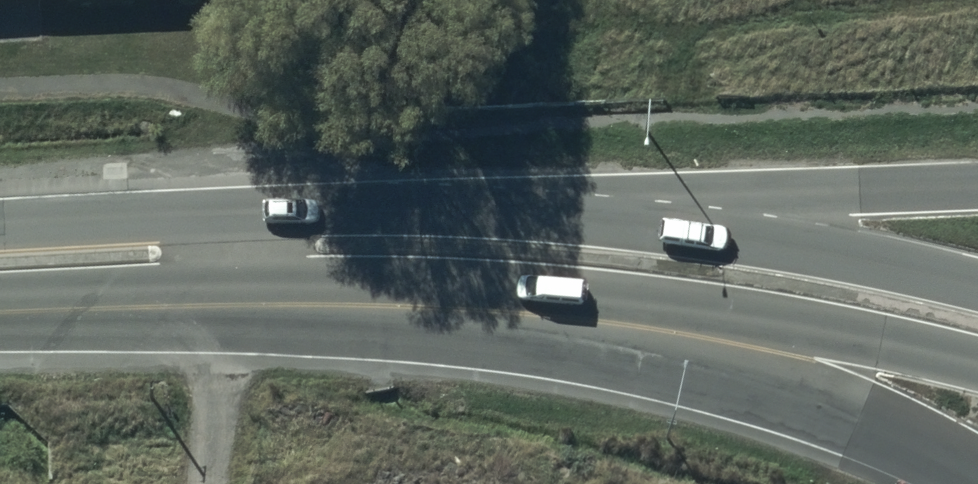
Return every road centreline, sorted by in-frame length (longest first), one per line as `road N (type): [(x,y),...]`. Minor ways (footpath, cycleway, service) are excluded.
road 1 (trunk): [(977,477),(819,402),(454,309)]
road 2 (trunk): [(0,226),(355,207),(527,217)]
road 3 (trunk): [(977,362),(763,317),(454,309)]
road 4 (trunk): [(527,217),(754,239),(977,282)]
road 5 (trunk): [(454,309),(0,311)]
road 6 (trunk): [(527,217),(977,184)]
road 7 (track): [(240,213),(218,483)]

